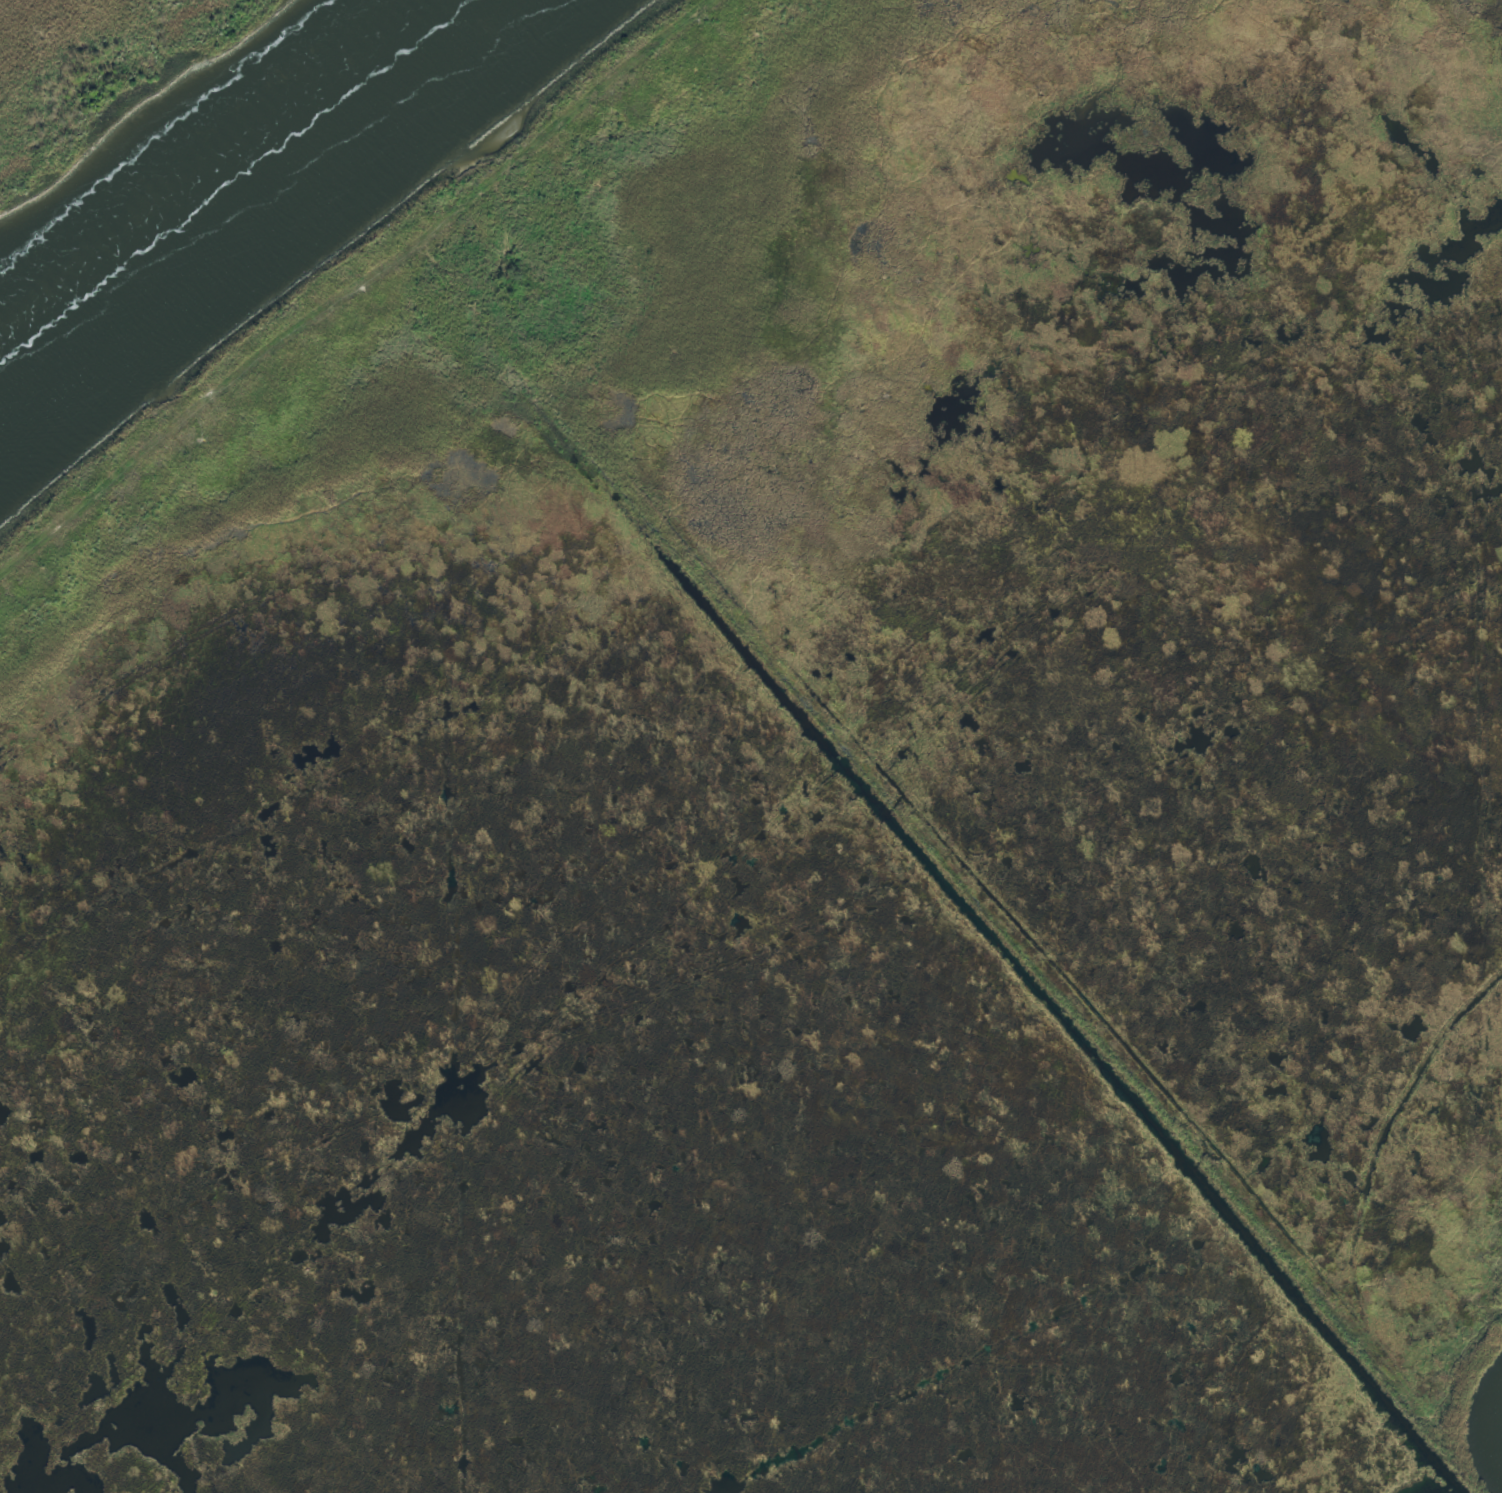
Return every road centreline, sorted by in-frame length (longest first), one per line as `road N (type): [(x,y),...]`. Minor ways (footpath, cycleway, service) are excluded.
road 1 (residential): [(0,588),(747,0)]

